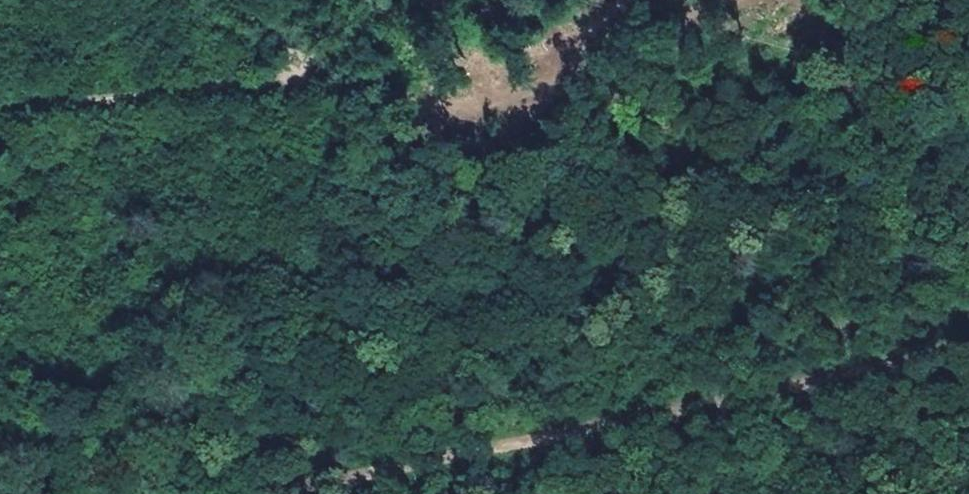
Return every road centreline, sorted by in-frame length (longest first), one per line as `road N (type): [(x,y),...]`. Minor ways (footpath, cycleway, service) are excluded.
road 1 (track): [(762,0),(575,61),(441,80),(132,95),(0,118)]
road 2 (track): [(289,493),(968,343)]

